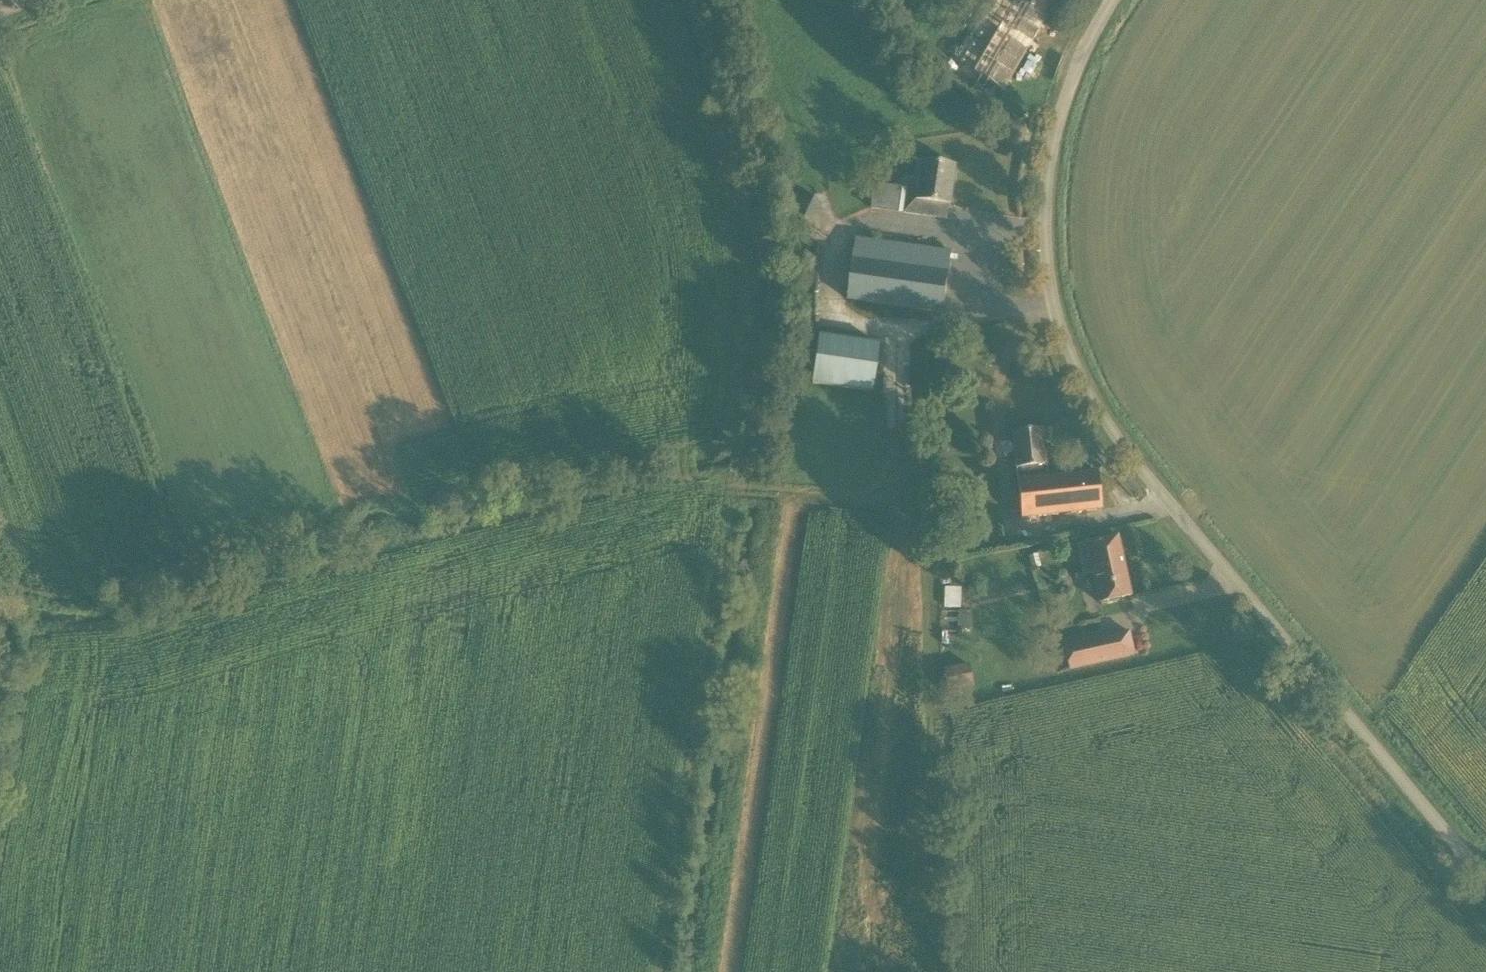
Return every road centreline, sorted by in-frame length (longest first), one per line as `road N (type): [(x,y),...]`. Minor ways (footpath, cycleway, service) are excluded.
road 1 (unclassified): [(1485,881),(1106,400),(1078,347),(1056,213),(1061,142),(1092,49),(1123,0)]

